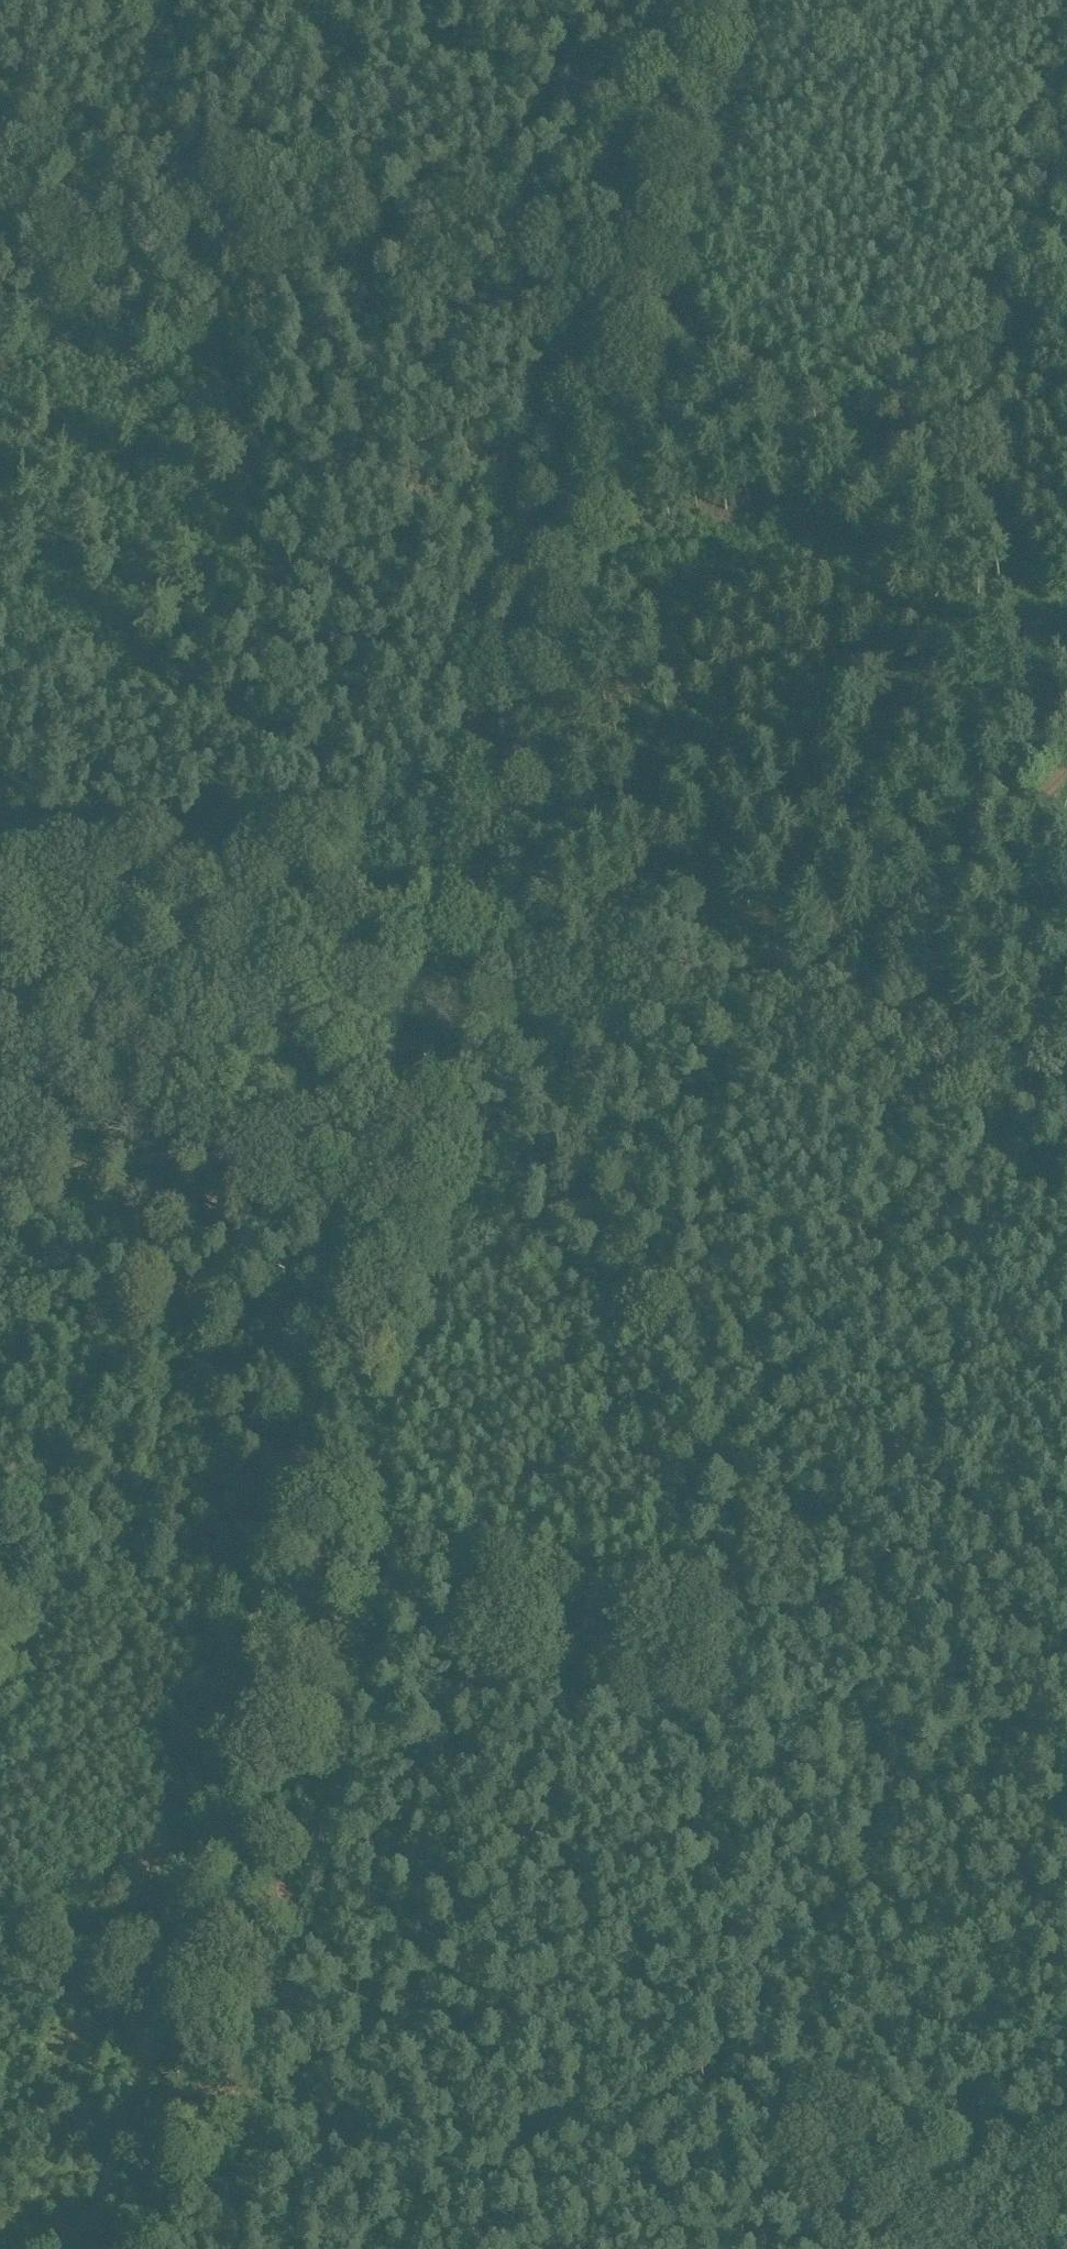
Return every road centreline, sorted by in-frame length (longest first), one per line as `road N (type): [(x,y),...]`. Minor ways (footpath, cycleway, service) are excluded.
road 1 (track): [(263,1588),(96,2248)]
road 2 (track): [(591,246),(429,907)]
road 3 (track): [(0,133),(591,246)]
road 4 (track): [(353,1225),(306,1169),(262,1148),(0,1178)]
road 5 (track): [(263,1588),(353,1225)]
road 6 (track): [(429,907),(353,1225)]
road 7 (track): [(786,1004),(1066,1067)]
road 8 (track): [(511,946),(786,1004)]
road 9 (track): [(651,0),(591,246)]

